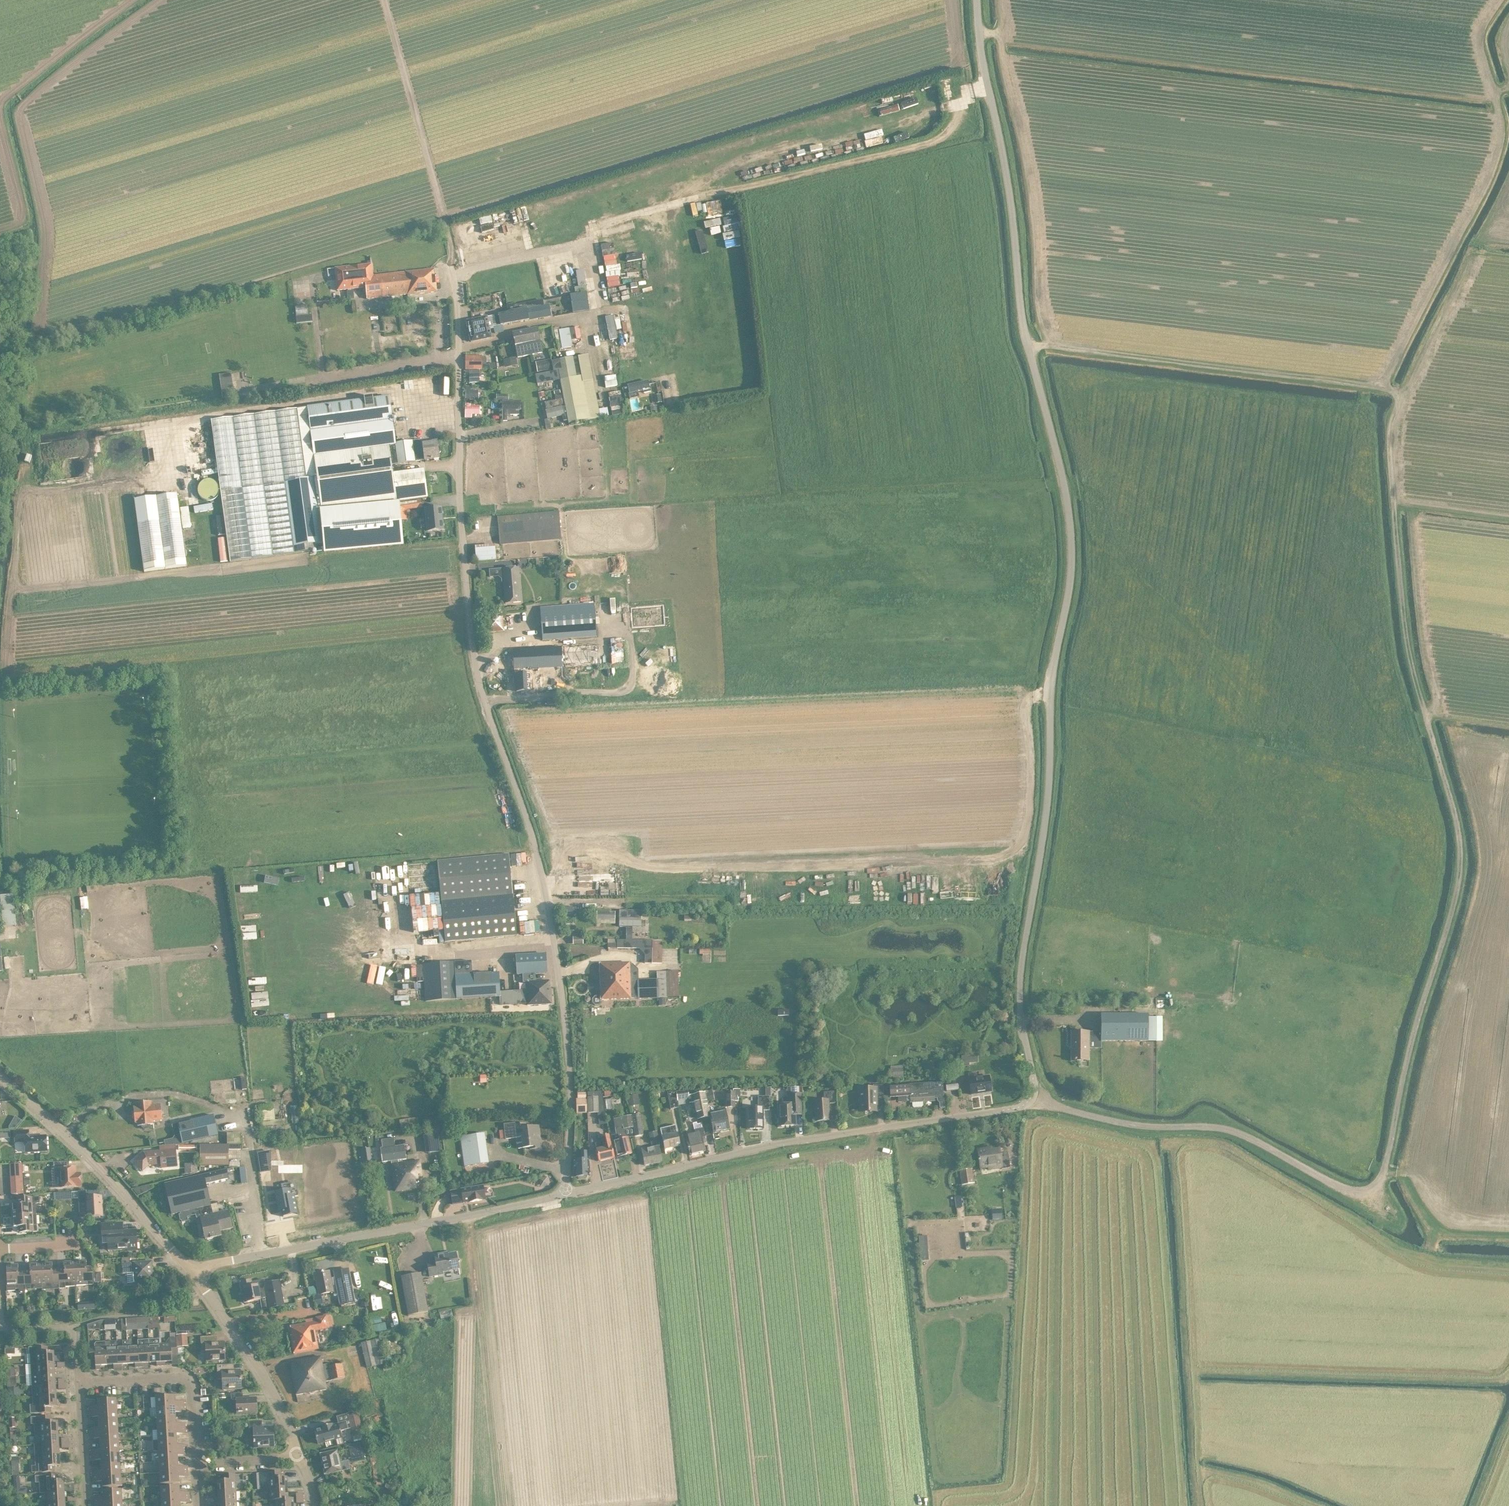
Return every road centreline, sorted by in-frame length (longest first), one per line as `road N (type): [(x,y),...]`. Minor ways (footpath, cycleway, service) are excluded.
road 1 (unclassified): [(566,1191),(1029,1098),(1022,960),(1047,807),(1051,681),(1069,584),(1069,527),(1021,316),(977,0)]
road 2 (track): [(1384,1164),(1457,891),(1461,844),(1404,632),(1392,415),(1508,182)]
road 3 (residential): [(566,1191),(566,1076),(547,892),(462,613),(451,257)]
road 4 (track): [(547,889),(562,888),(561,863),(585,856),(714,870),(996,856),(1023,838),(1028,697),(1050,692)]
road 5 (track): [(452,272),(586,242),(594,224),(698,195),(930,142),(947,130),(957,104),(987,86)]
road 6 (track): [(934,1505),(891,1149),(871,1129)]
road 7 (track): [(1029,1098),(1141,1125),(1230,1129),(1346,1189),(1372,1185),(1384,1164)]
road 8 (unclassified): [(189,1267),(566,1191)]
road 9 (track): [(1026,345),(1400,394)]
road 10 (residential): [(189,1267),(77,1144),(0,1077)]
road 11 (track): [(451,257),(381,0)]
road 12 (residential): [(298,1454),(274,1395),(189,1267)]
road 13 (residential): [(77,1382),(179,1377),(193,1392),(197,1461)]
road 14 (residential): [(83,1505),(77,1382)]

